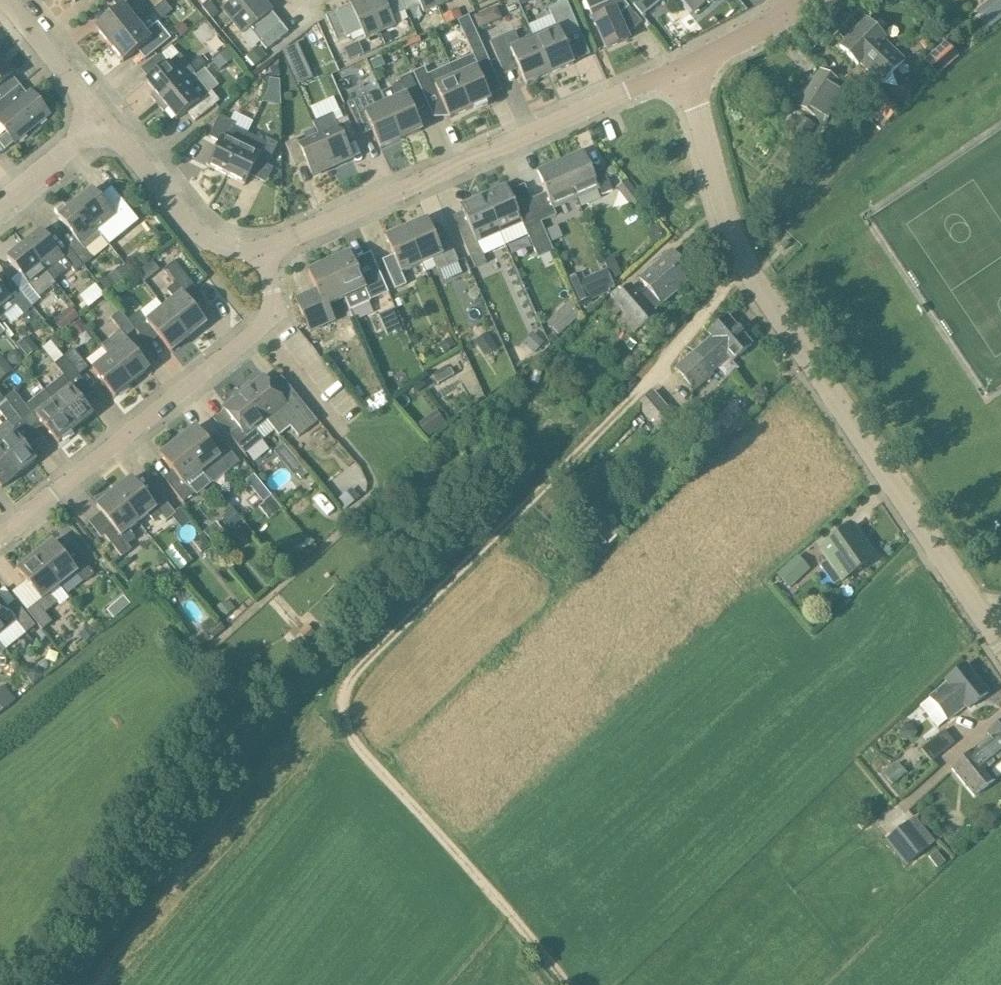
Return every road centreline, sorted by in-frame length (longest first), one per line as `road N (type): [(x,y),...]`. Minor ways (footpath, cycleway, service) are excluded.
road 1 (residential): [(748,270),(339,693),(348,737),(560,984)]
road 2 (residential): [(1000,648),(748,270)]
road 3 (residential): [(273,250),(684,68)]
road 4 (residential): [(0,541),(284,324),(273,250)]
road 5 (residential): [(273,250),(205,235),(107,123)]
road 6 (residential): [(748,270),(684,68)]
road 7 (residential): [(107,123),(7,0)]
road 8 (residential): [(0,208),(107,123)]
road 9 (residential): [(684,68),(803,6)]

